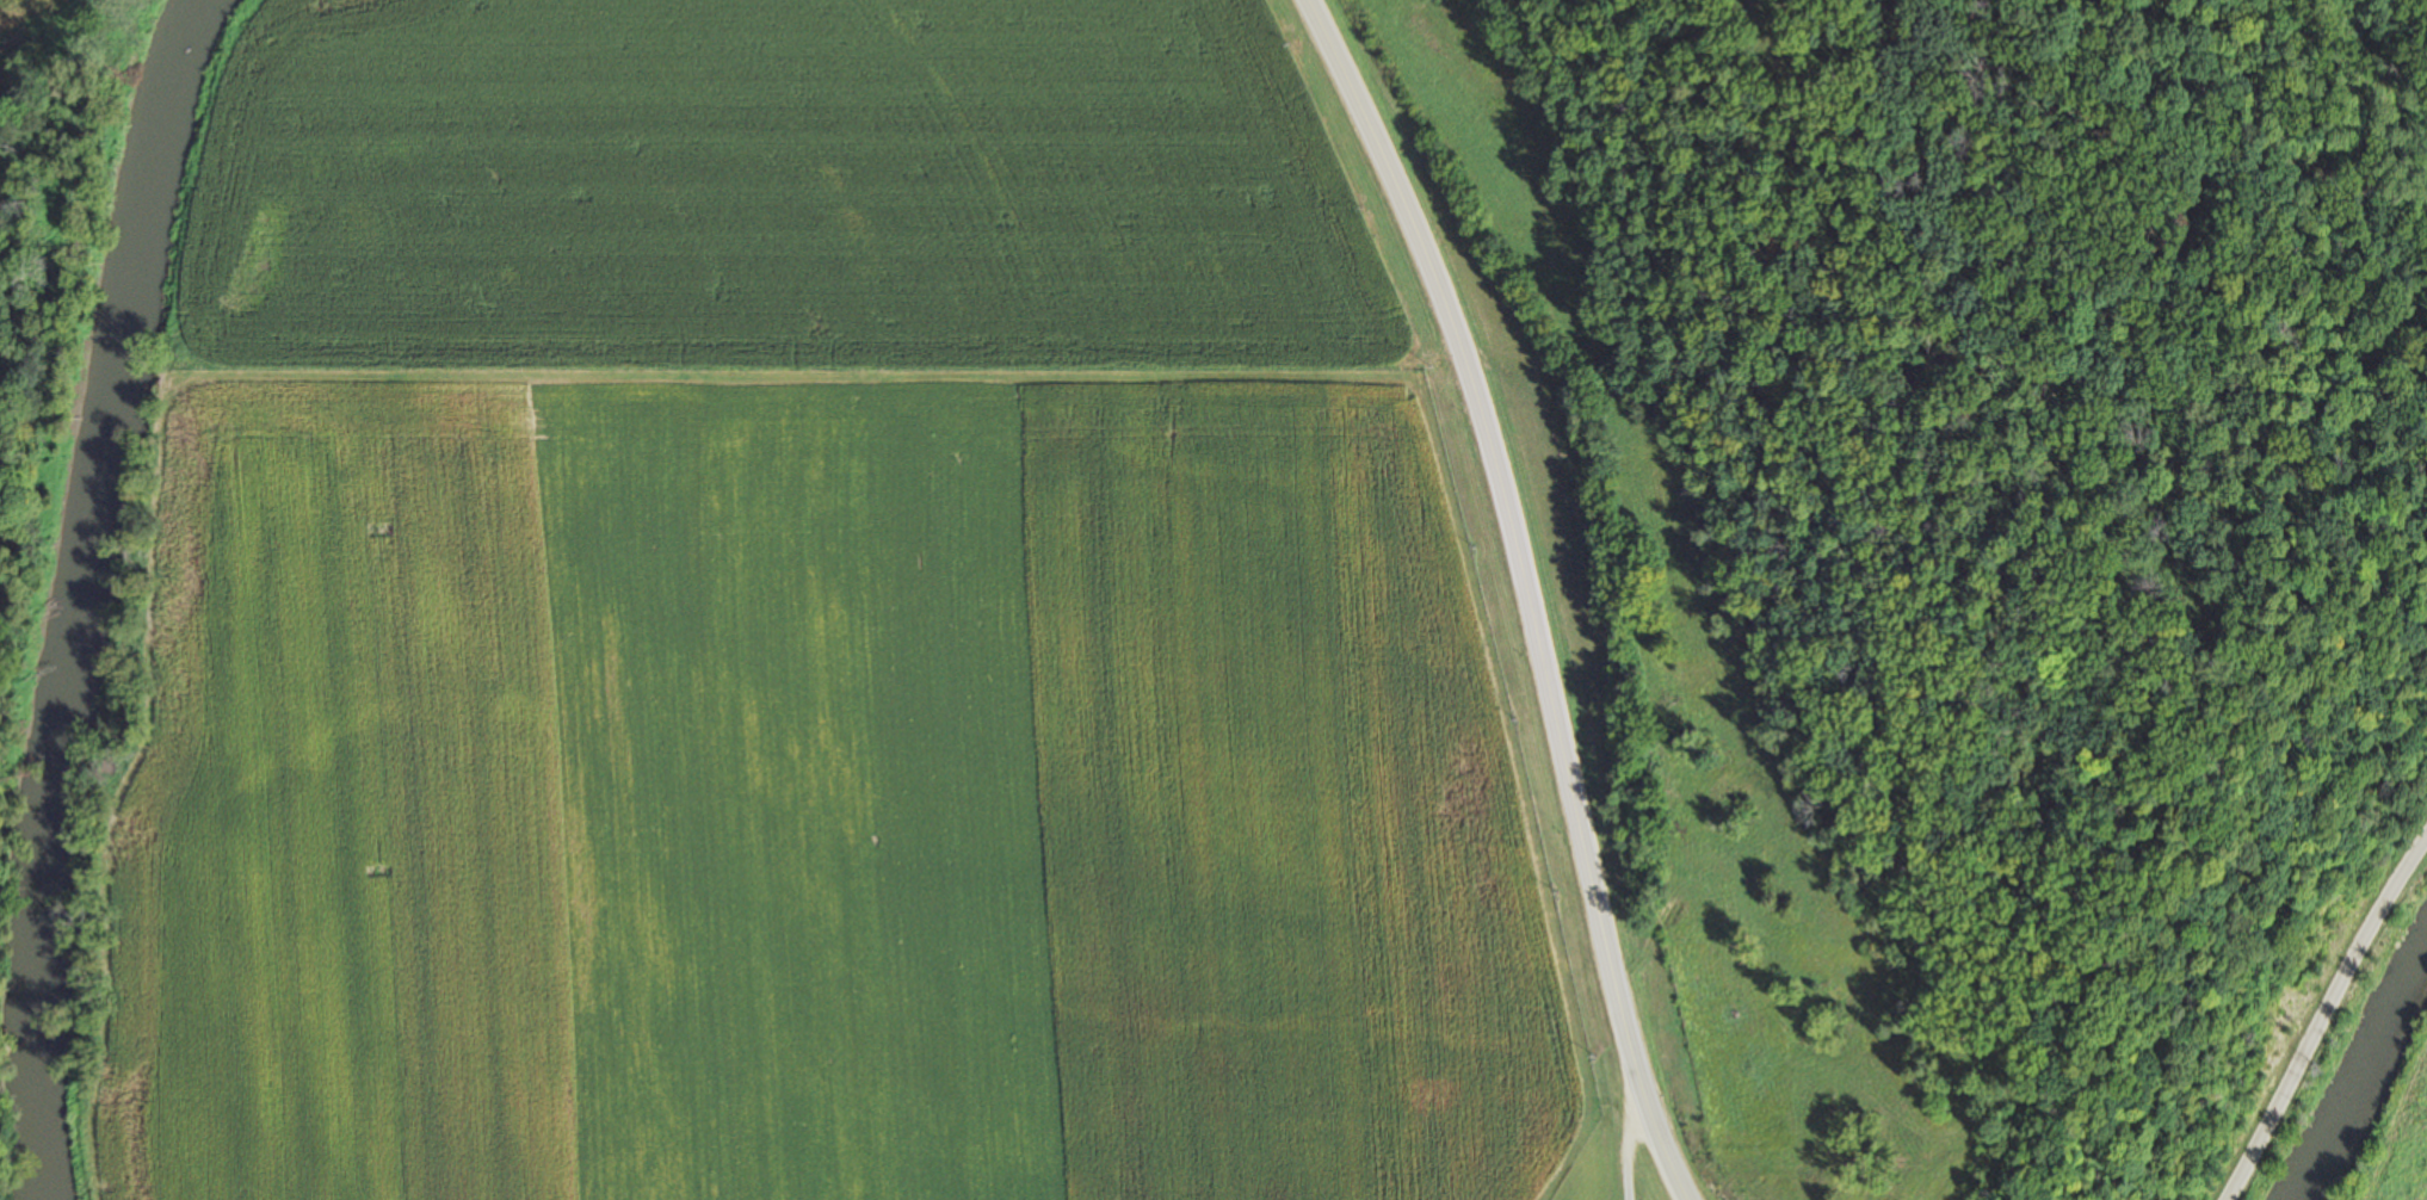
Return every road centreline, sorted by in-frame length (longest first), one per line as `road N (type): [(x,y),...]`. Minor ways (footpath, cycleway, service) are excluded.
road 1 (secondary): [(1690,1199),(1651,1108),(1599,928),(1487,427),(1406,208),(1310,0)]
road 2 (residential): [(2219,1199),(2426,829)]

